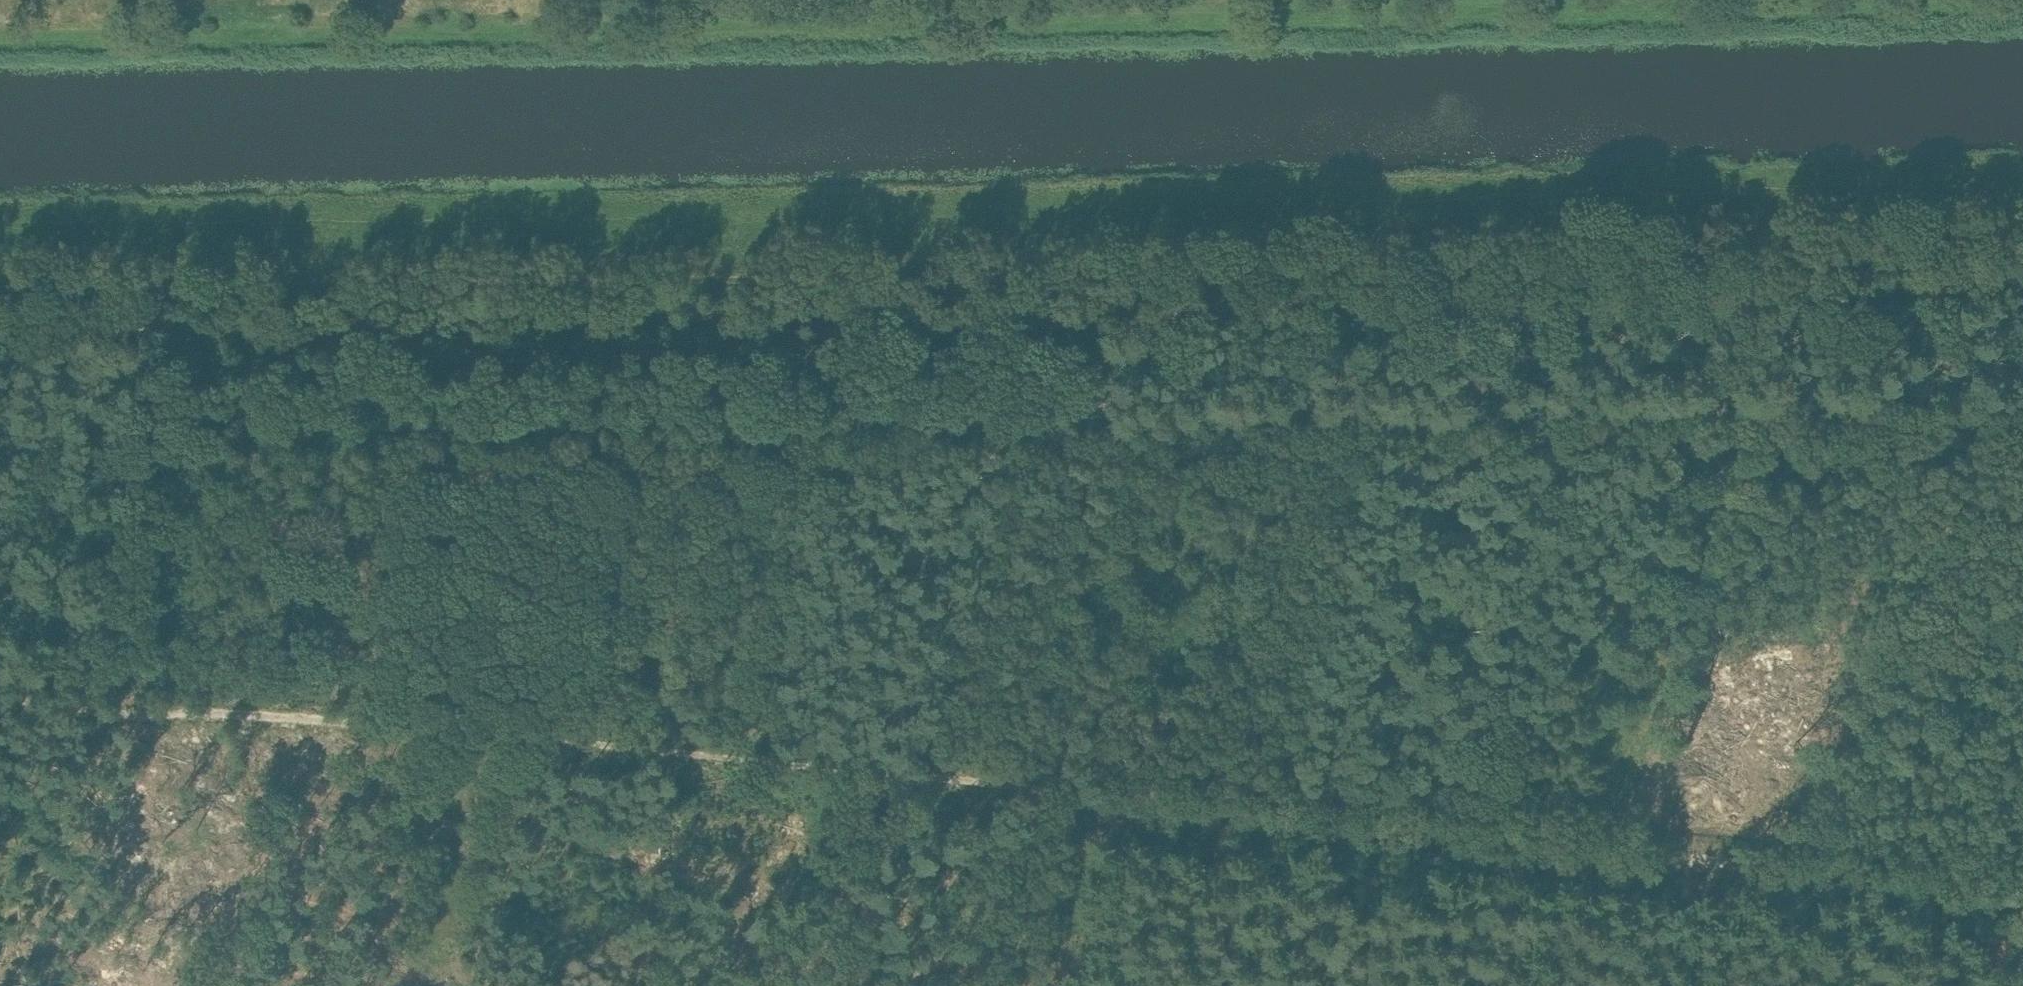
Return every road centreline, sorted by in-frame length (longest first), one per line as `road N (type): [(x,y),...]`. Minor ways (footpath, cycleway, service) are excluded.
road 1 (track): [(2022,274),(267,322),(0,317)]

